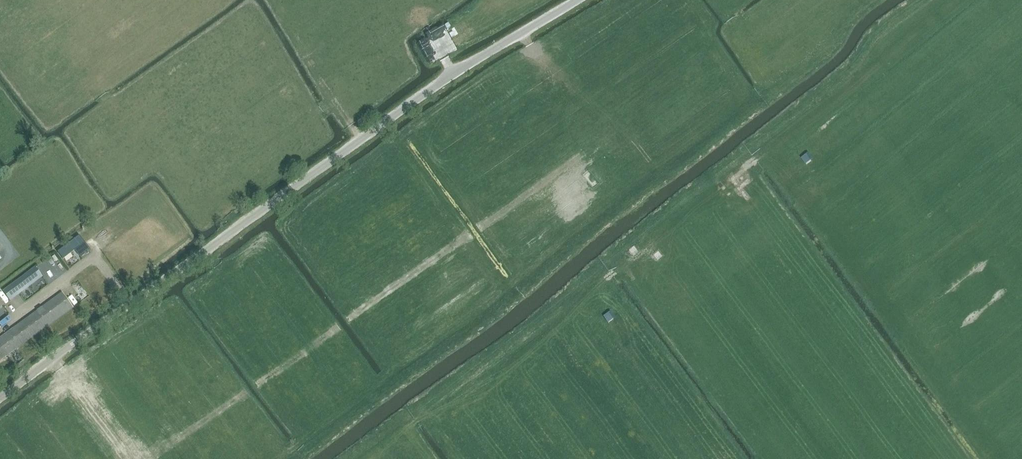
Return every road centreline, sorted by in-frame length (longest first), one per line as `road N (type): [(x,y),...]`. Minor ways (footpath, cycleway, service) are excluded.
road 1 (track): [(937,0),(790,125),(747,183),(720,185),(665,223),(622,271),(596,284),(508,362),(487,391),(449,401),(361,458)]
road 2 (unclassified): [(0,398),(419,97),(576,0)]
road 3 (track): [(269,0),(362,138)]

